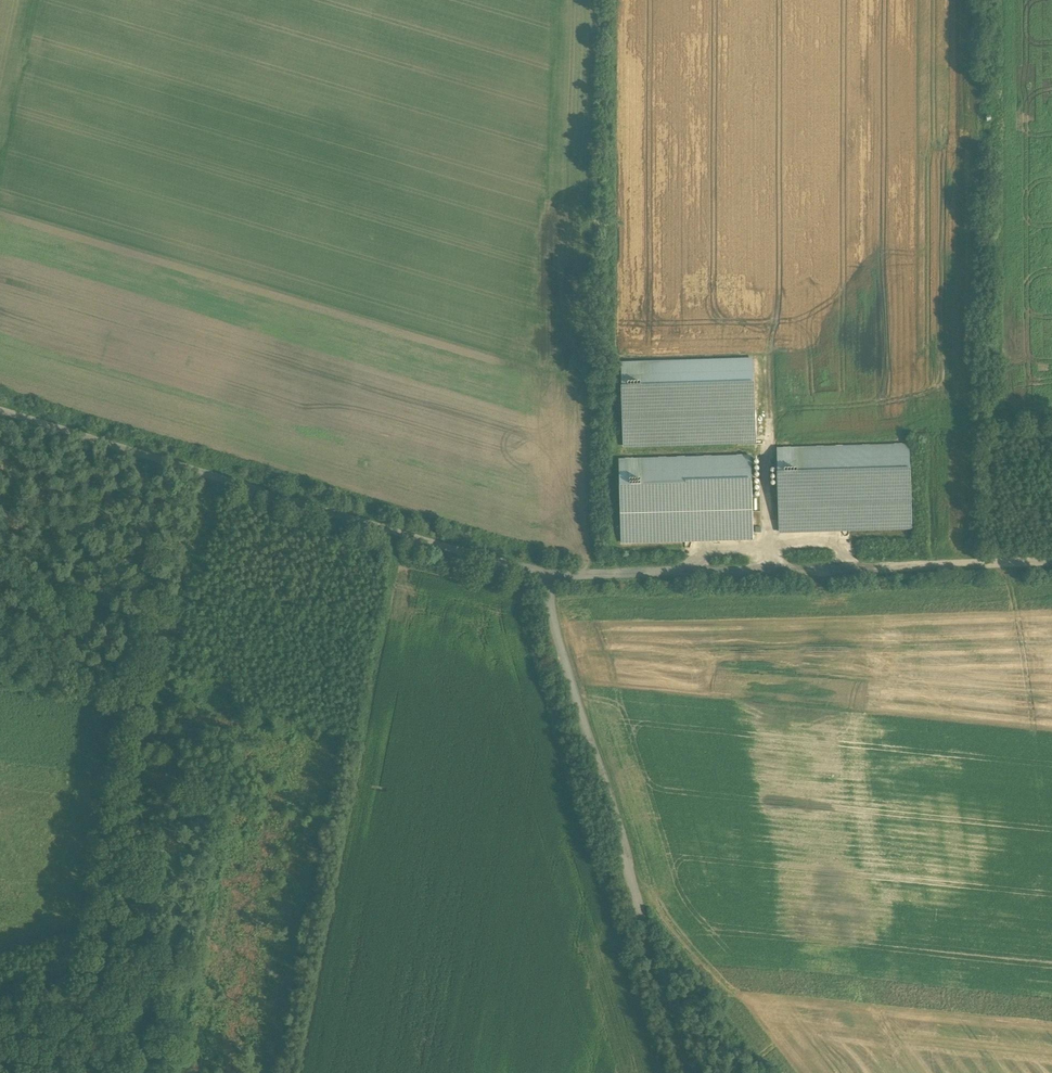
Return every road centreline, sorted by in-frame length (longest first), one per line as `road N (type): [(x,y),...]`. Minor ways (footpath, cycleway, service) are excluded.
road 1 (unclassified): [(692,1072),(549,607),(552,575),(0,412)]
road 2 (track): [(552,575),(1051,563)]

